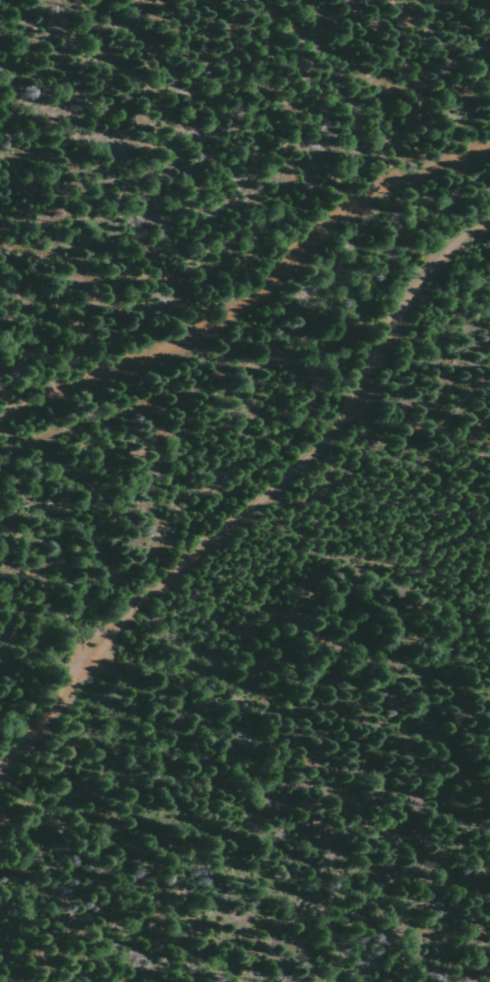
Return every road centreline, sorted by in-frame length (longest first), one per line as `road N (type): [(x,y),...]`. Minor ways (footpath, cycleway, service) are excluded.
road 1 (track): [(489,219),(421,277),(333,432),(110,624),(0,764)]
road 2 (track): [(0,420),(226,323),(364,200),(414,173),(489,152)]

